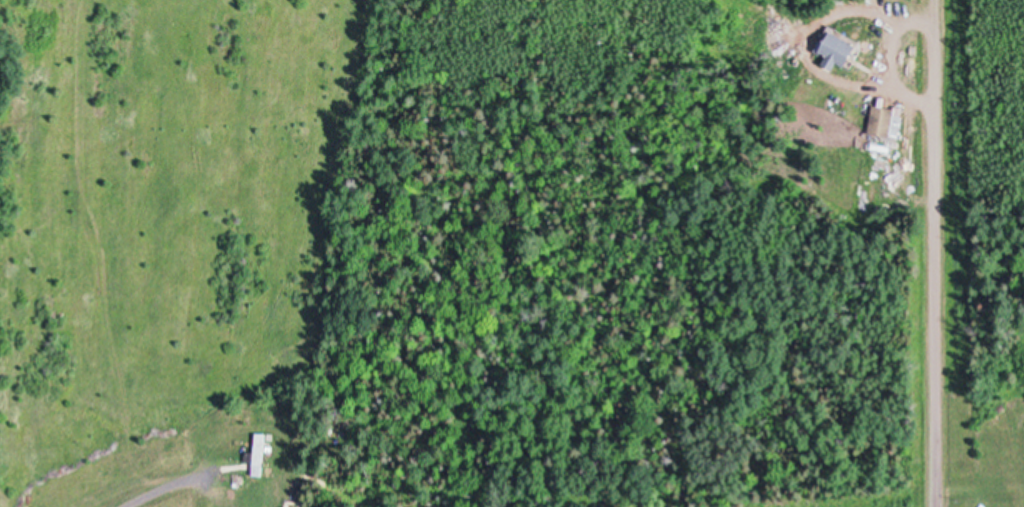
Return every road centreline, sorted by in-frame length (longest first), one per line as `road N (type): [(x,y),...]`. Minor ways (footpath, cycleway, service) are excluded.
road 1 (residential): [(931,0),(932,506)]

